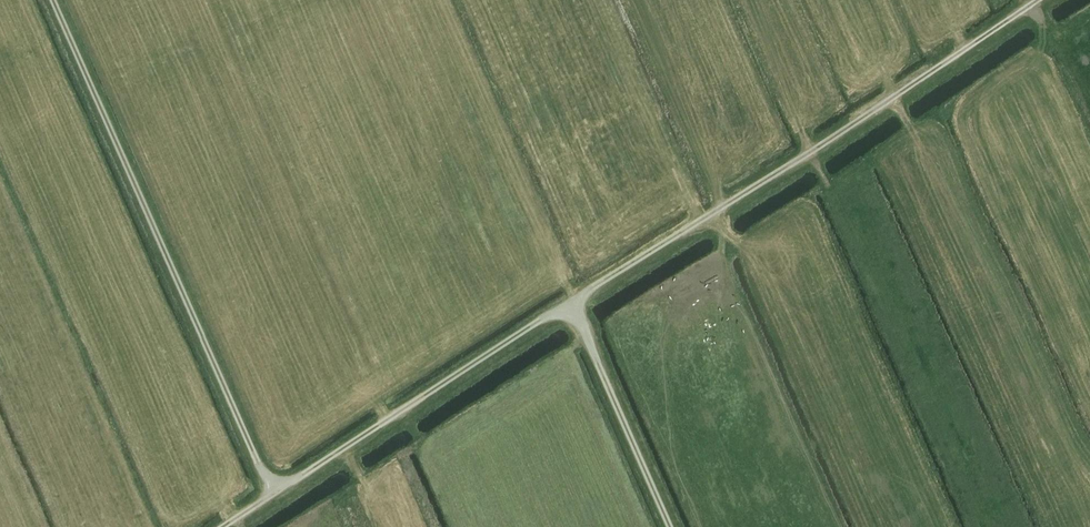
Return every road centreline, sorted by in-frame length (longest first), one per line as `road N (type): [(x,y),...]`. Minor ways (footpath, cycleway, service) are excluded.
road 1 (track): [(1032,0),(221,526)]
road 2 (track): [(272,493),(55,0)]
road 3 (track): [(672,526),(570,304)]

